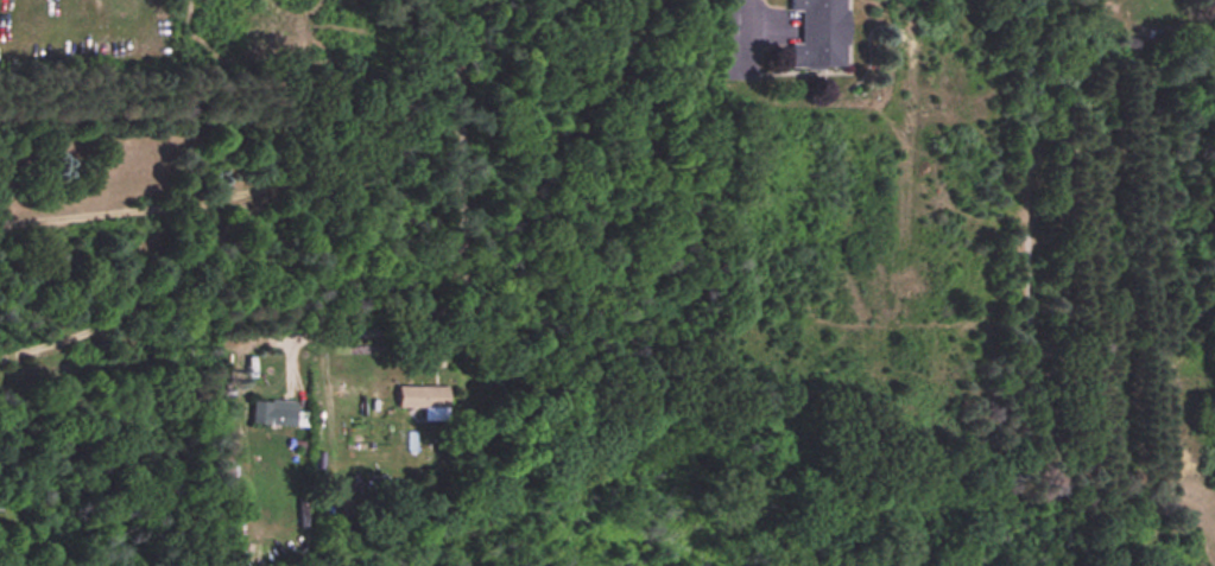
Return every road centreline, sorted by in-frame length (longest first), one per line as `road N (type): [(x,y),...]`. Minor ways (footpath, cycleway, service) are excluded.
road 1 (residential): [(456,0),(455,97),(431,121),(352,157)]
road 2 (residential): [(352,157),(285,185),(216,199)]

